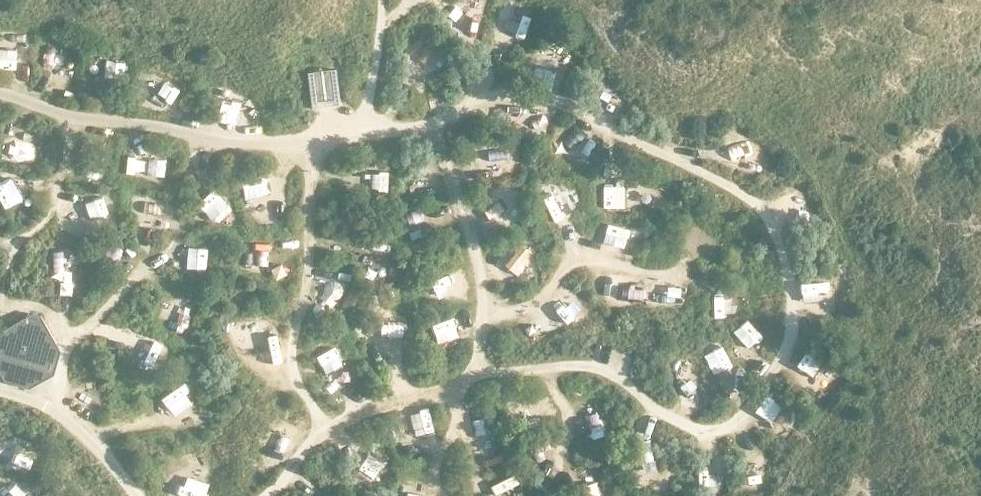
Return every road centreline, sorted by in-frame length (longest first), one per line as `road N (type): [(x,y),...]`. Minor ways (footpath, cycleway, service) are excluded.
road 1 (track): [(376,0),(366,109),(373,128)]

